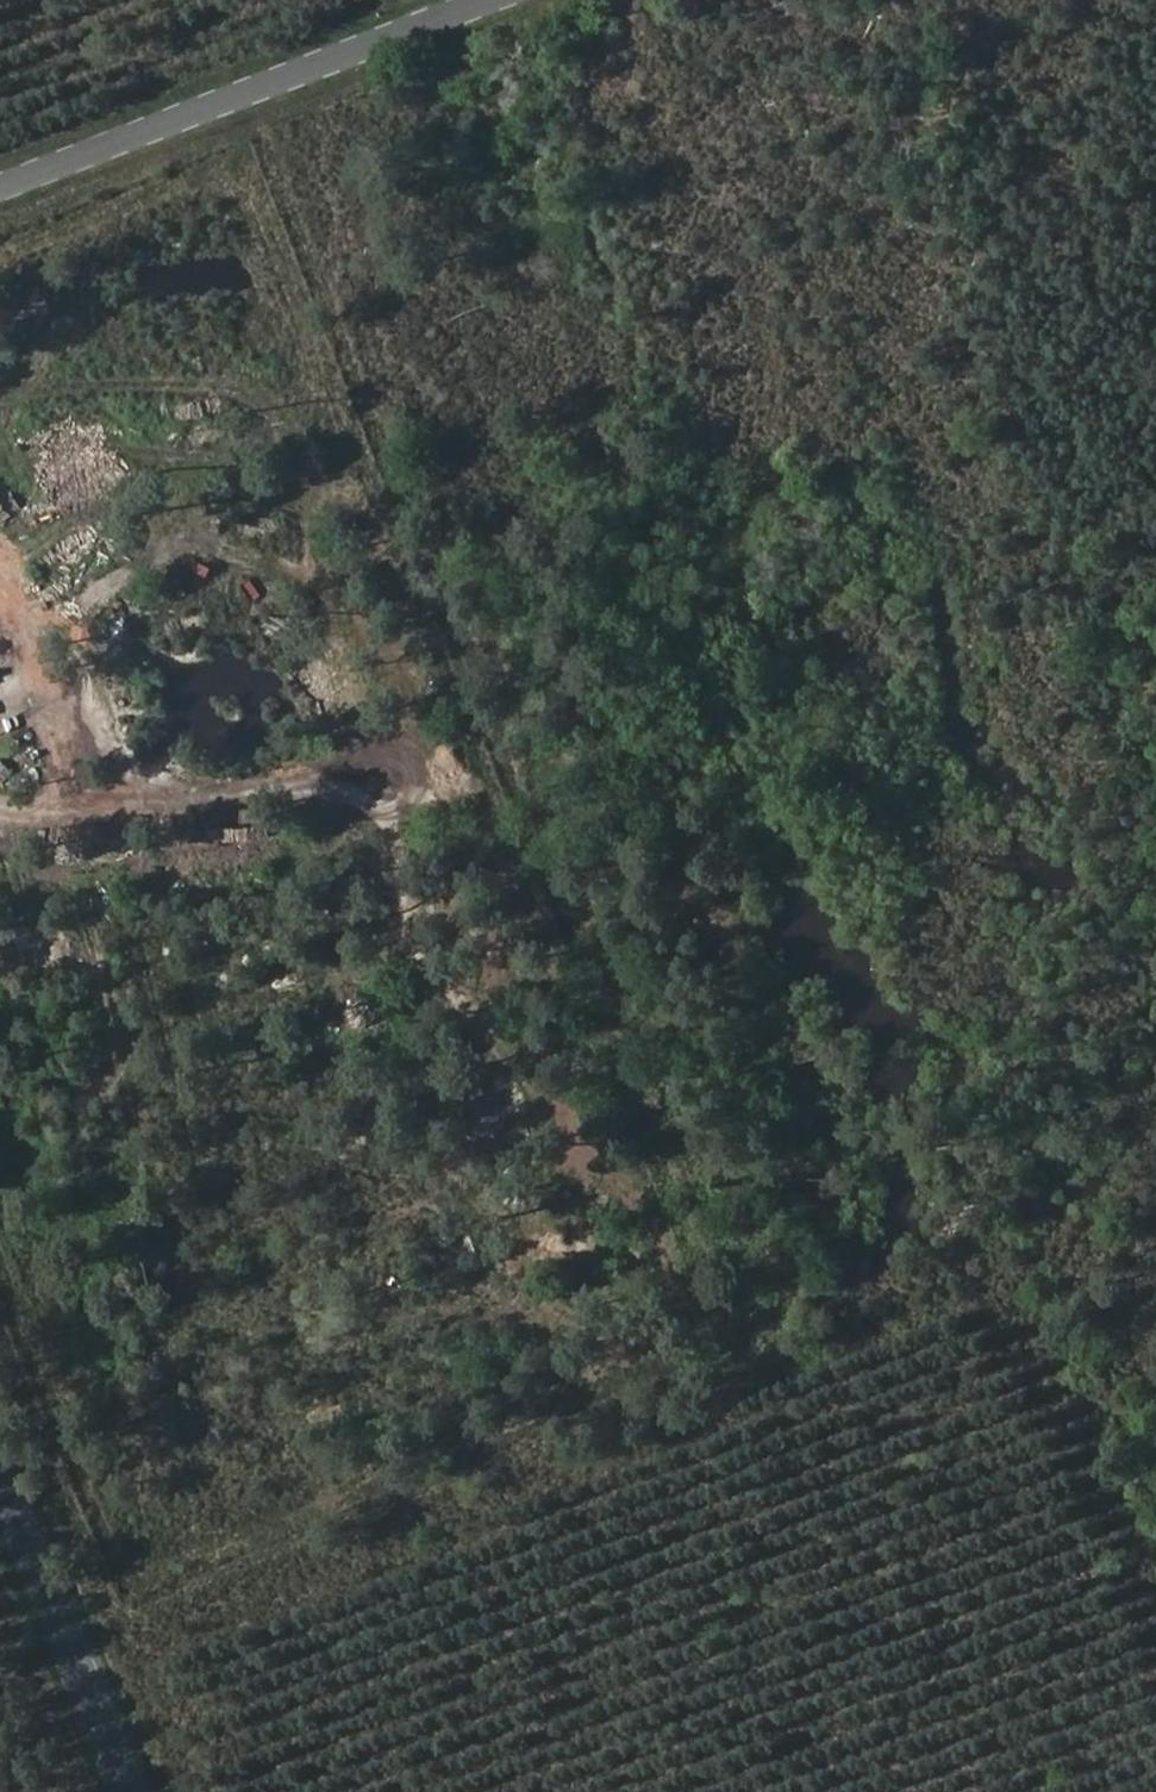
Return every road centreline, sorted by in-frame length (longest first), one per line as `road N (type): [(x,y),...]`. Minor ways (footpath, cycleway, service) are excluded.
road 1 (tertiary): [(0,188),(485,0)]
road 2 (tertiary): [(0,1473),(132,1791)]

